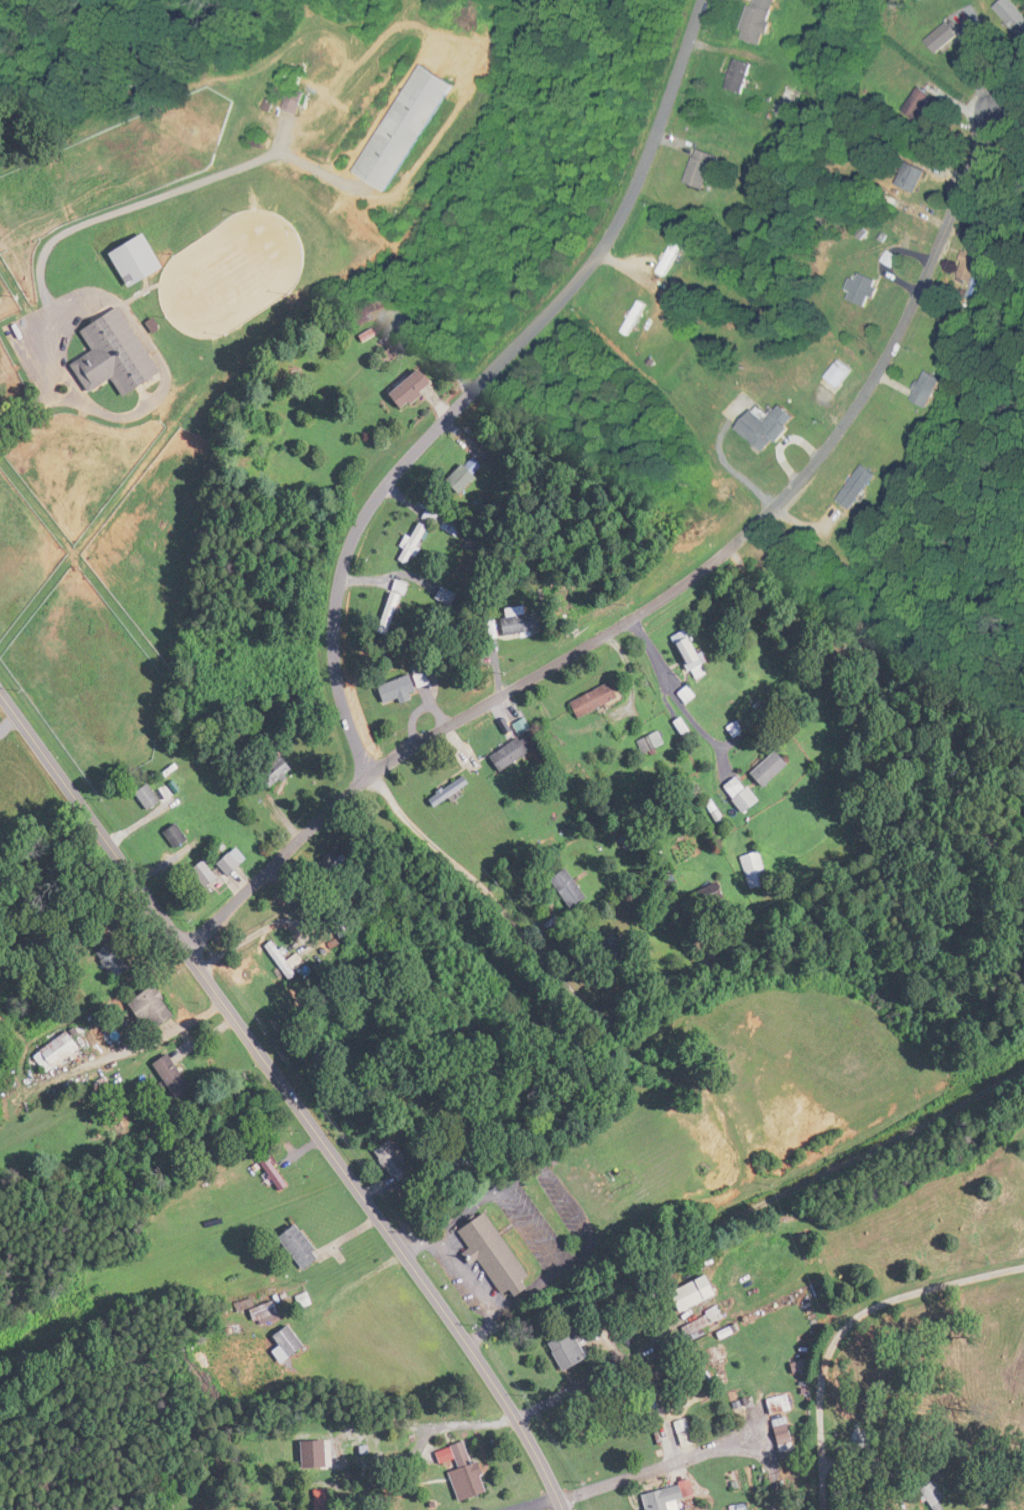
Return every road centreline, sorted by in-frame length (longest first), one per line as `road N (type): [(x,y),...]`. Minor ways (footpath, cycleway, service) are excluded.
road 1 (residential): [(702,0),(599,249),(400,470),(360,526),(337,602),(337,663),(372,771),(408,820),(603,1024),(773,929)]
road 2 (residential): [(184,948),(247,905),(320,805),(683,583),(789,496),(875,376),(998,103)]
road 3 (tertiary): [(564,1509),(482,1364),(0,691)]
road 4 (residential): [(819,1509),(820,1382),(839,1335),(895,1297),(1023,1266)]

